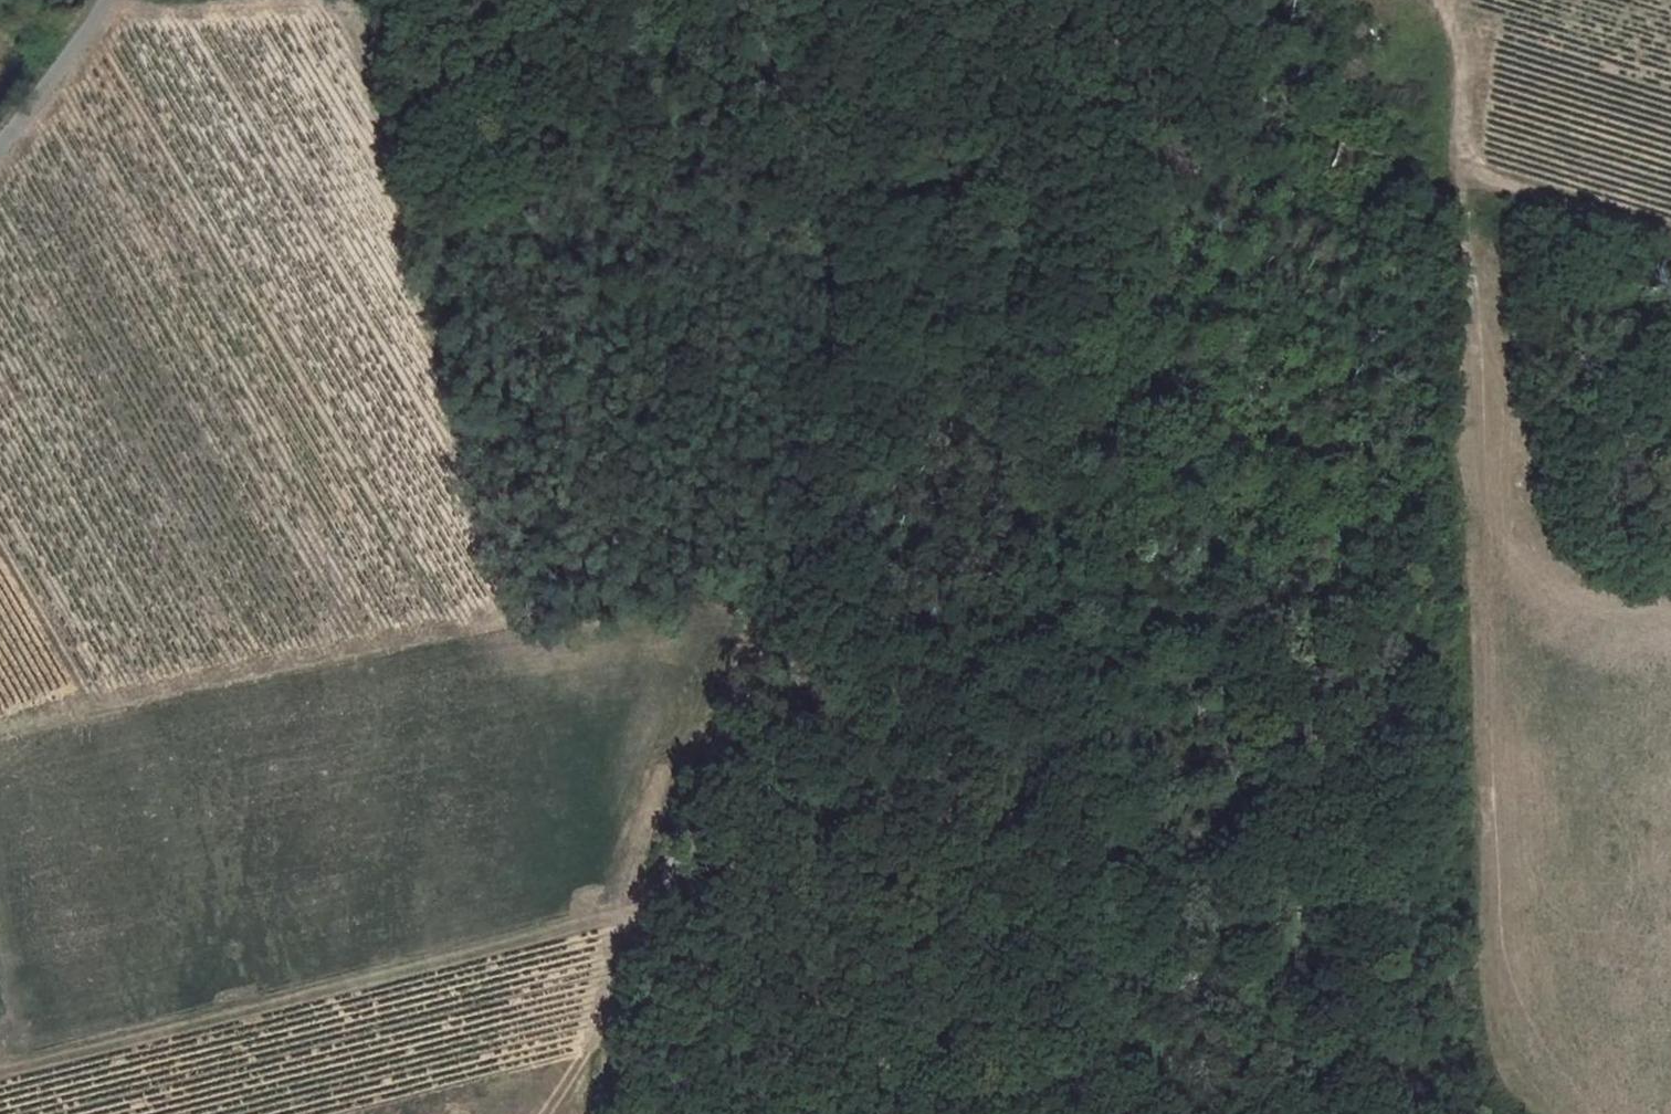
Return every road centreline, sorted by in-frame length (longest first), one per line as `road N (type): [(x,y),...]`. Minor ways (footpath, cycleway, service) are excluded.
road 1 (unclassified): [(603,1113),(682,838),(792,585),(824,472),(836,362),(824,200),(783,108),(720,0)]
road 2 (track): [(1459,167),(1670,232)]
road 3 (unclassified): [(0,142),(105,0)]

